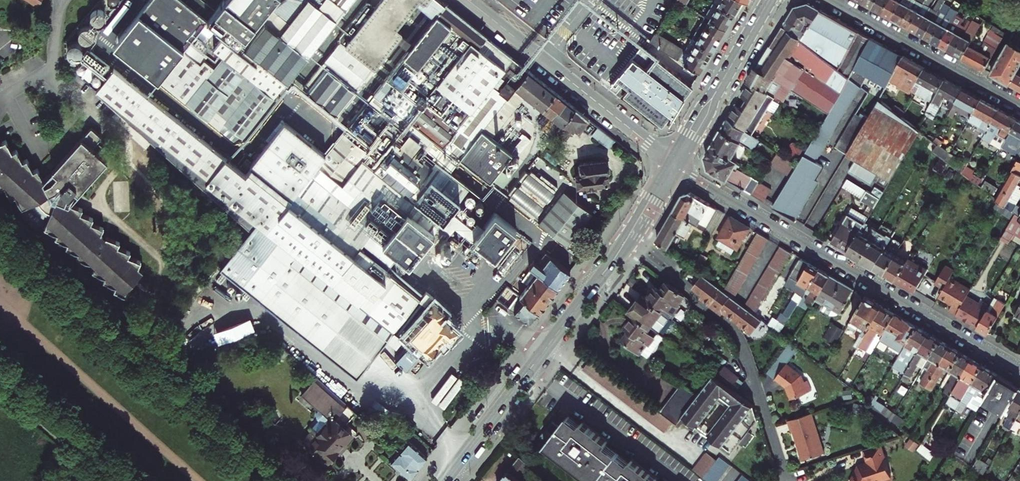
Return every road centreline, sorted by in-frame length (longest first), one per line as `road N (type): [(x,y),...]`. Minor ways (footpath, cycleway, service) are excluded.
road 1 (residential): [(1019,371),(675,165)]
road 2 (secondary): [(675,165),(629,240),(444,480)]
road 3 (residential): [(467,0),(675,165)]
road 4 (residential): [(832,0),(1019,104)]
road 5 (secondary): [(769,0),(675,165)]
road 6 (residential): [(52,67),(81,105),(64,149),(34,144),(5,95)]

